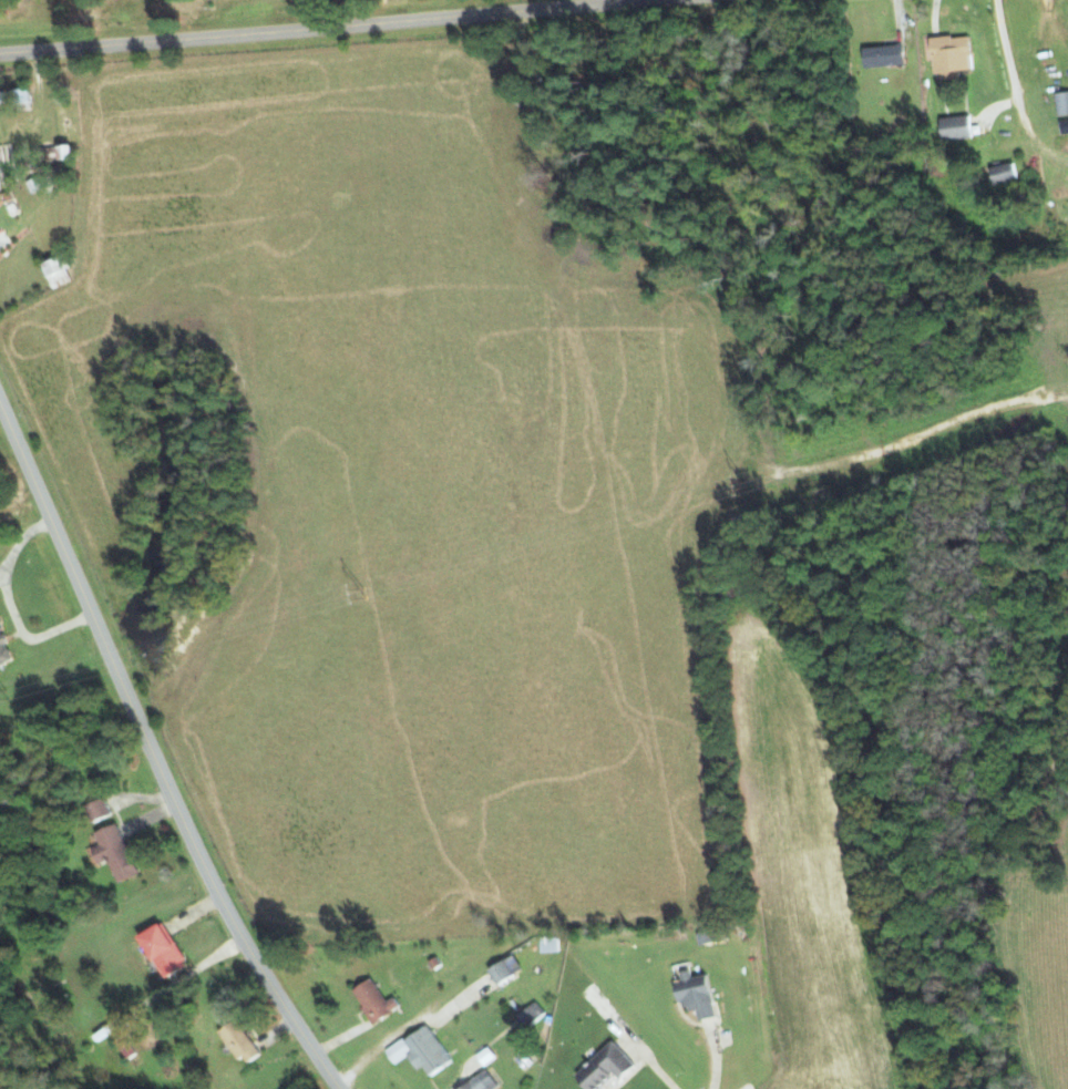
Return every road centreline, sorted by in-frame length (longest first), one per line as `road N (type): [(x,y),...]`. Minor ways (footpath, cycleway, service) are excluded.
road 1 (residential): [(349,1088),(235,929),(0,403)]
road 2 (residential): [(0,54),(667,0)]

